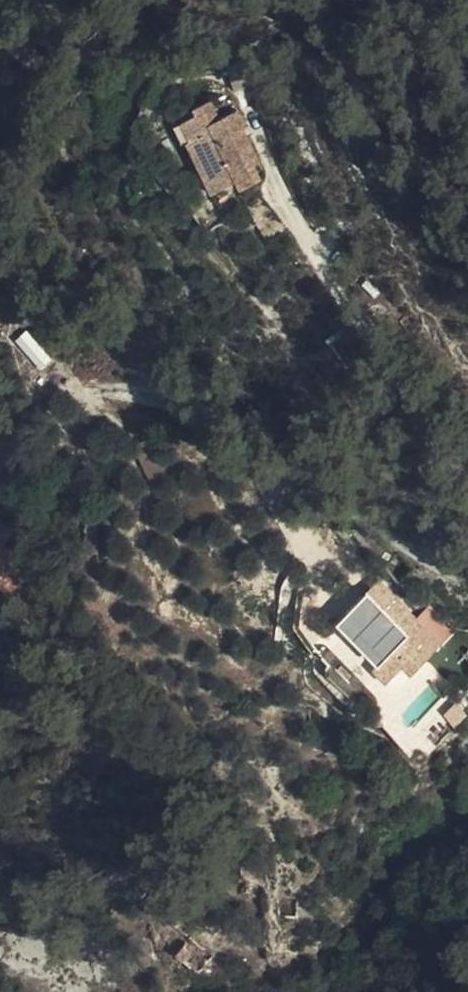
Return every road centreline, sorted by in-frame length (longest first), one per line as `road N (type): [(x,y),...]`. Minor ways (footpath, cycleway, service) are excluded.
road 1 (residential): [(467,576),(397,541),(314,478),(287,478),(280,498),(308,557)]

